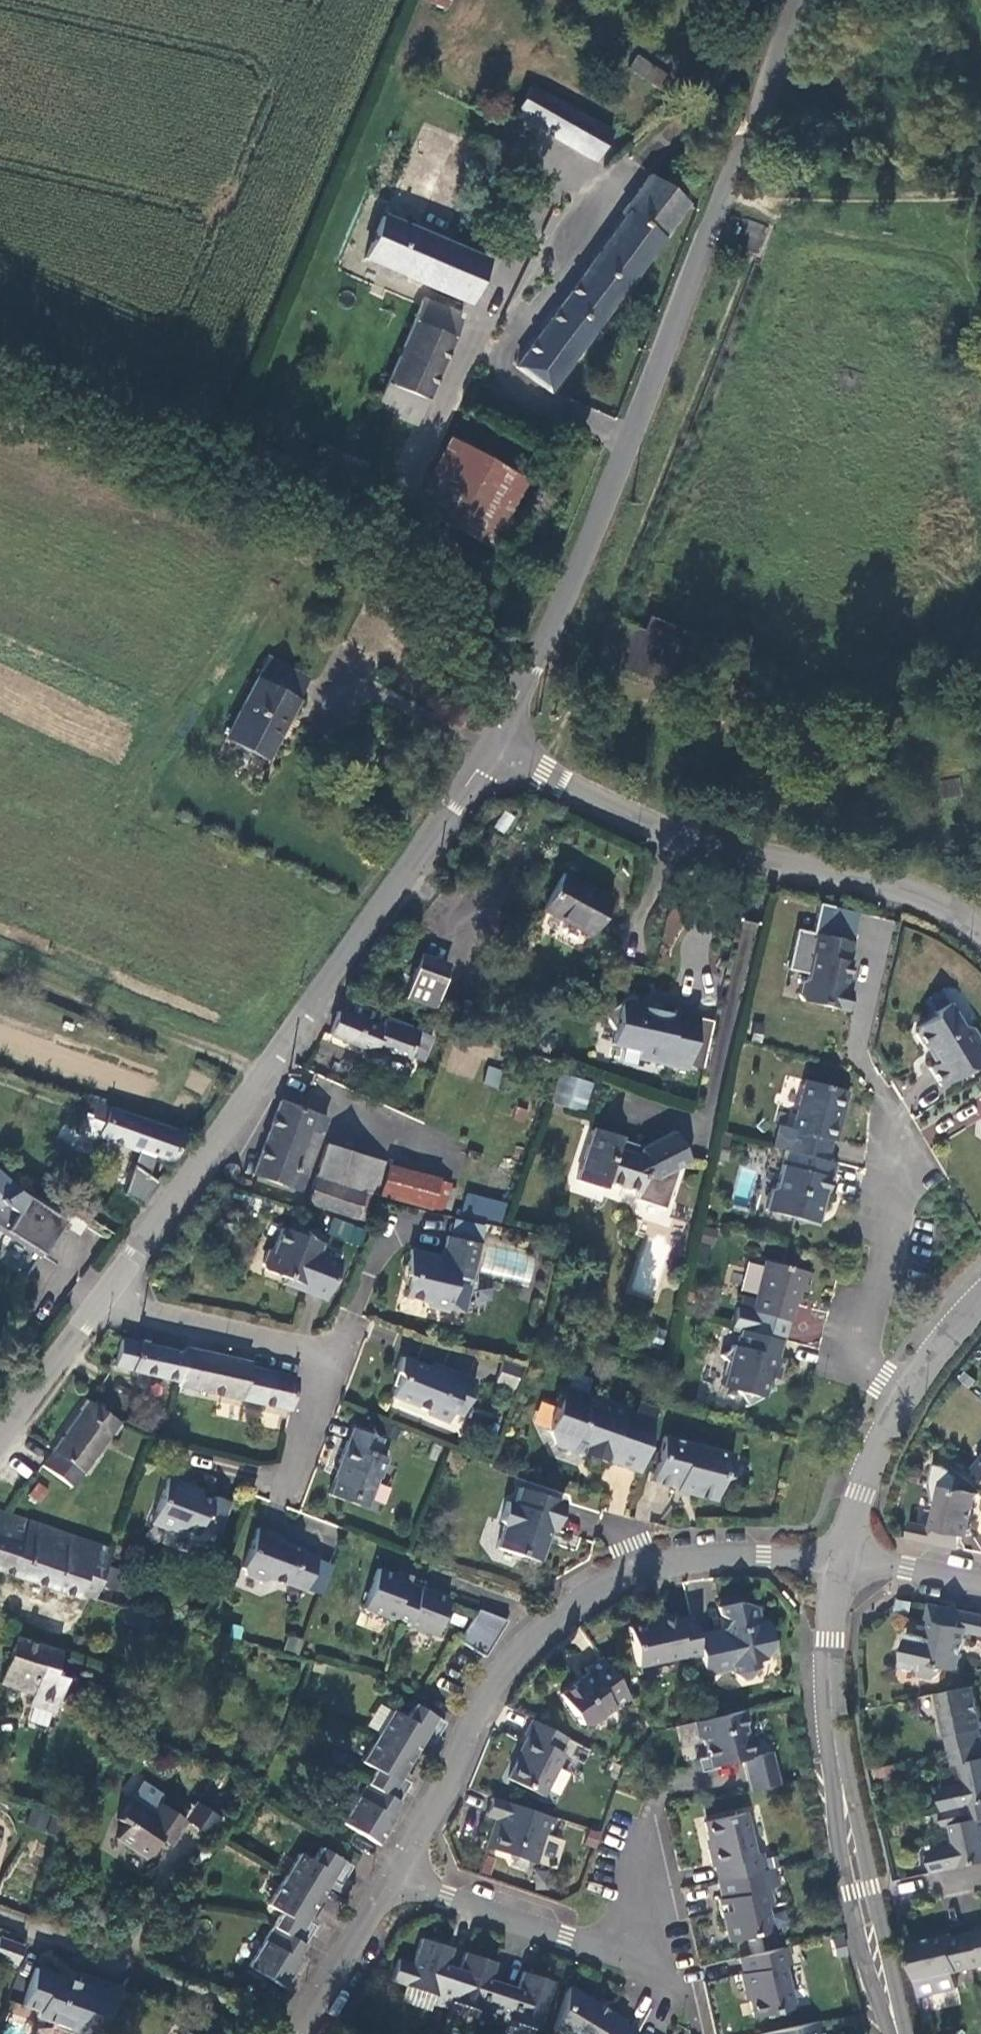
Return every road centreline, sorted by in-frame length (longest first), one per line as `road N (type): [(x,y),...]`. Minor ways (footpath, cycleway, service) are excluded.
road 1 (unclassified): [(802,0),(501,748)]
road 2 (unclassified): [(102,1296),(501,748)]
road 3 (track): [(0,355),(313,481),(431,553),(522,684)]
road 4 (unclassified): [(501,748),(673,831),(926,896),(980,928)]
road 5 (residential): [(845,1562),(833,1641),(836,1738),(896,2033)]
road 6 (residential): [(648,1564),(580,1600),(518,1654),(480,1707),(393,1876)]
road 7 (residential): [(879,1092),(907,1146),(861,1342),(864,1358),(907,1405)]
road 8 (residential): [(649,1960),(393,1876)]
road 9 (track): [(726,193),(759,203),(980,196)]
road 10 (residential): [(102,1296),(333,1357)]
road 11 (residential): [(845,1562),(763,1556),(648,1564)]
road 12 (residential): [(393,1876),(299,2033)]
road 13 (unclassified): [(0,1440),(102,1296)]
road 14 (residential): [(907,1405),(882,1448),(845,1562)]
road 15 (residential): [(333,1357),(286,1496)]
road 16 (residential): [(138,1965),(0,1917)]
road 17 (residential): [(845,1562),(980,1575)]
road 18 (residential): [(649,1960),(639,1826)]
road 19 (residential): [(980,1304),(907,1405)]

